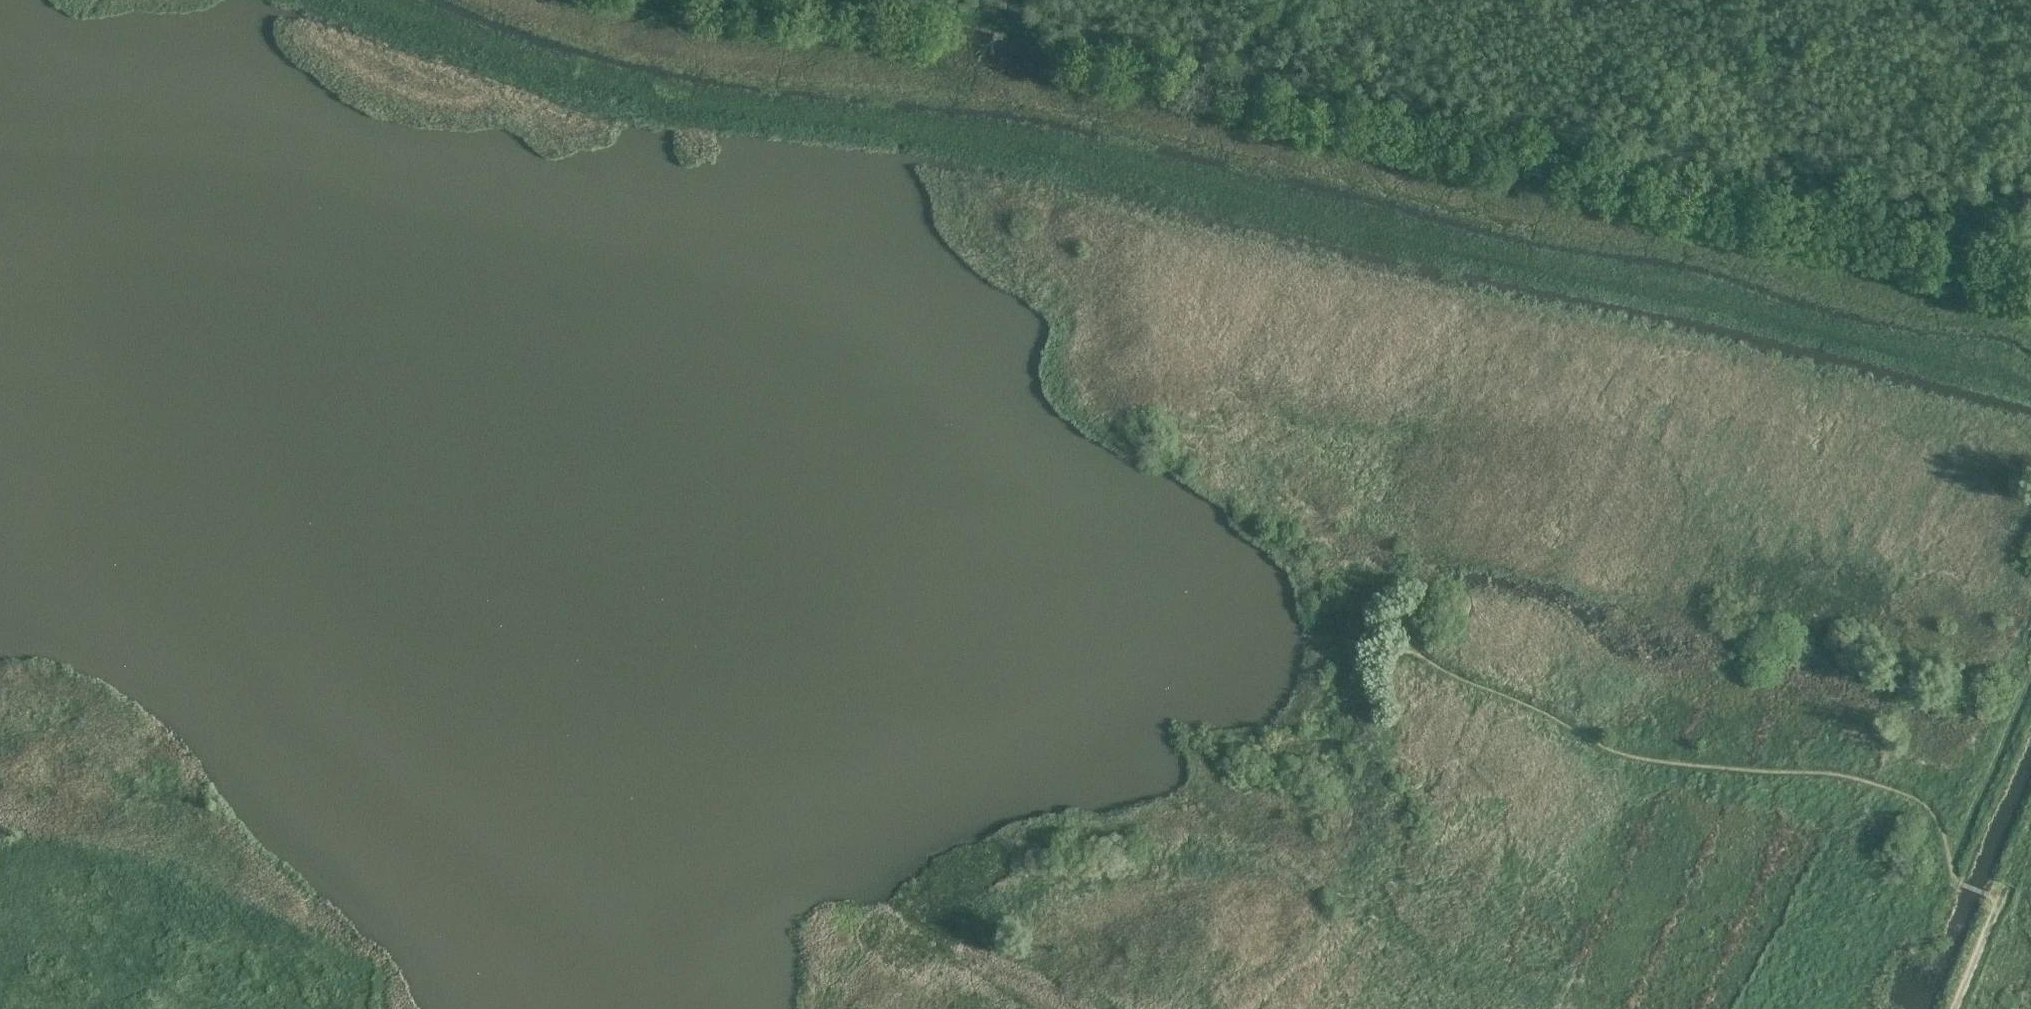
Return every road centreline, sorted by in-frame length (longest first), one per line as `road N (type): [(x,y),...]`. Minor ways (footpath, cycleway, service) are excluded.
road 1 (track): [(1954,1008),(1995,912),(1992,896)]

